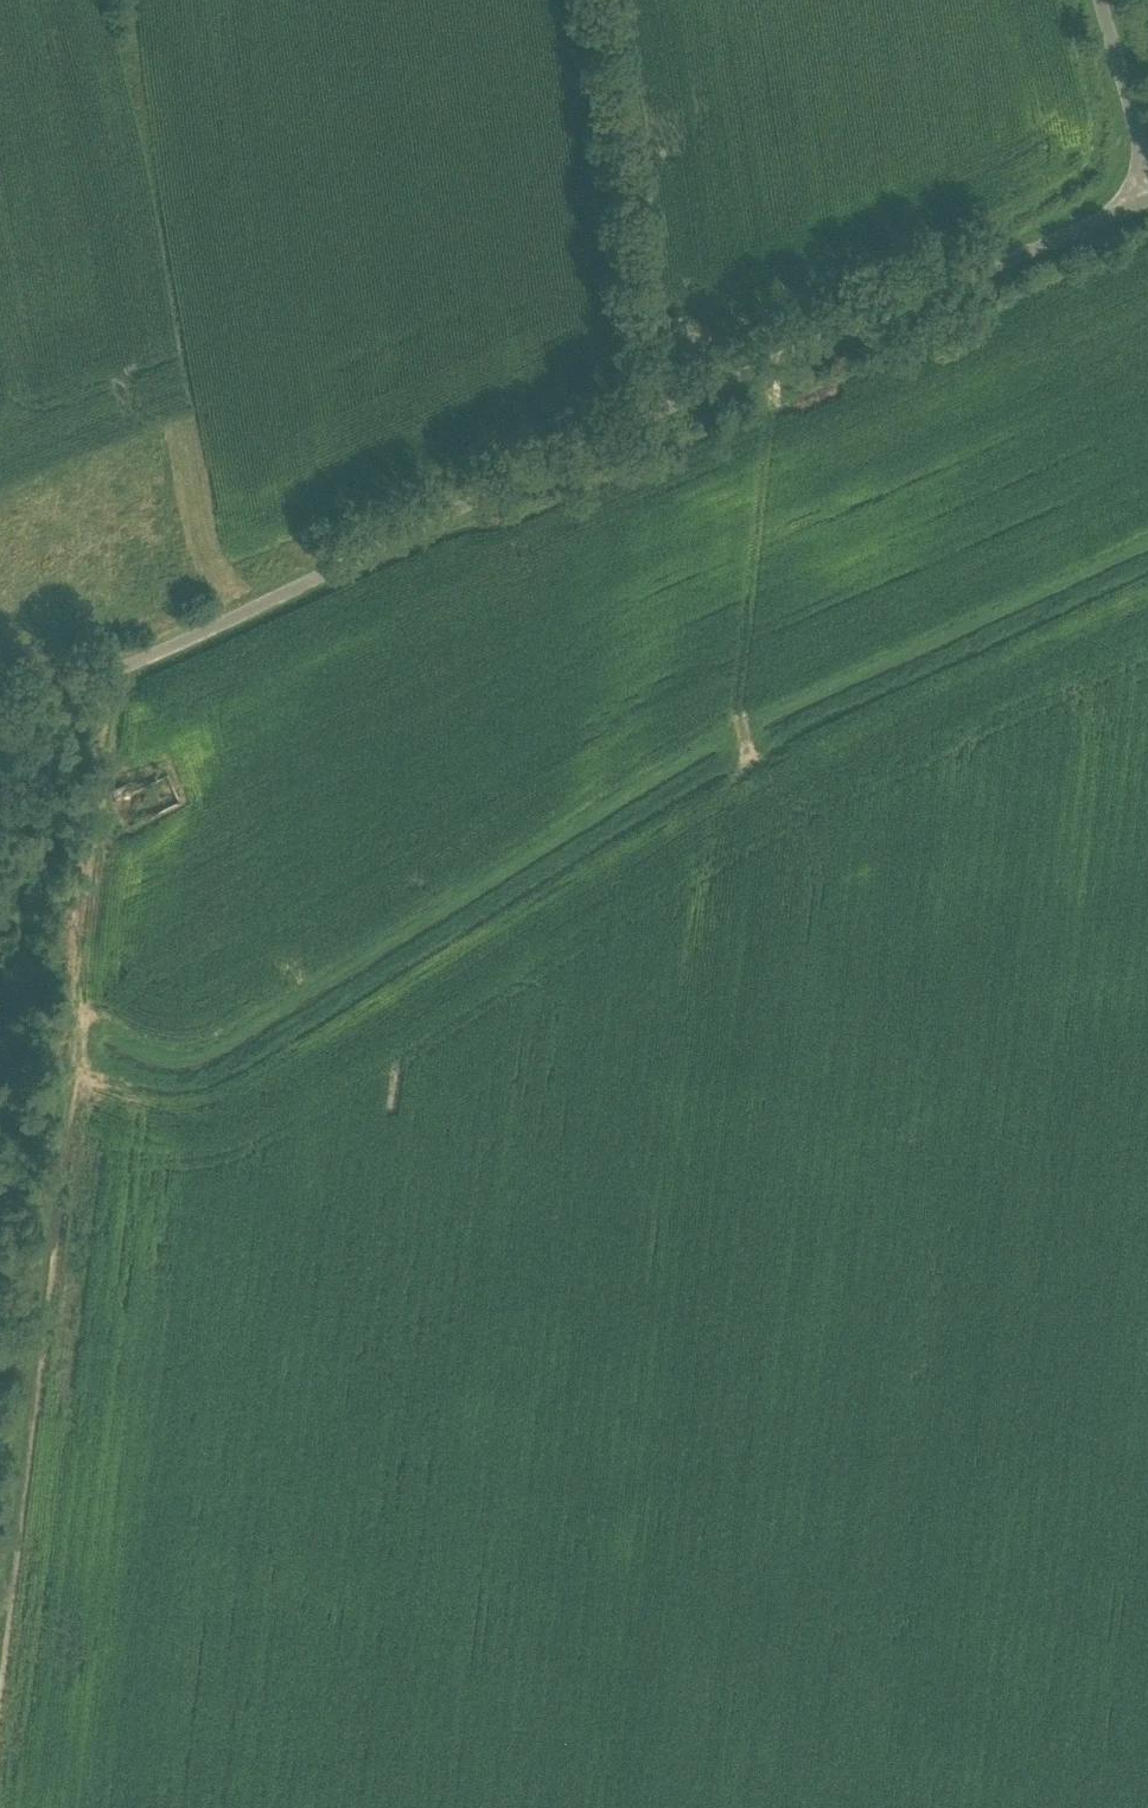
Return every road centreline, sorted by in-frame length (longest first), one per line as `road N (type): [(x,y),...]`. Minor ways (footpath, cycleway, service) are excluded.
road 1 (unclassified): [(0,707),(202,623),(645,406),(1147,197)]
road 2 (unclassified): [(1147,162),(1101,0)]

